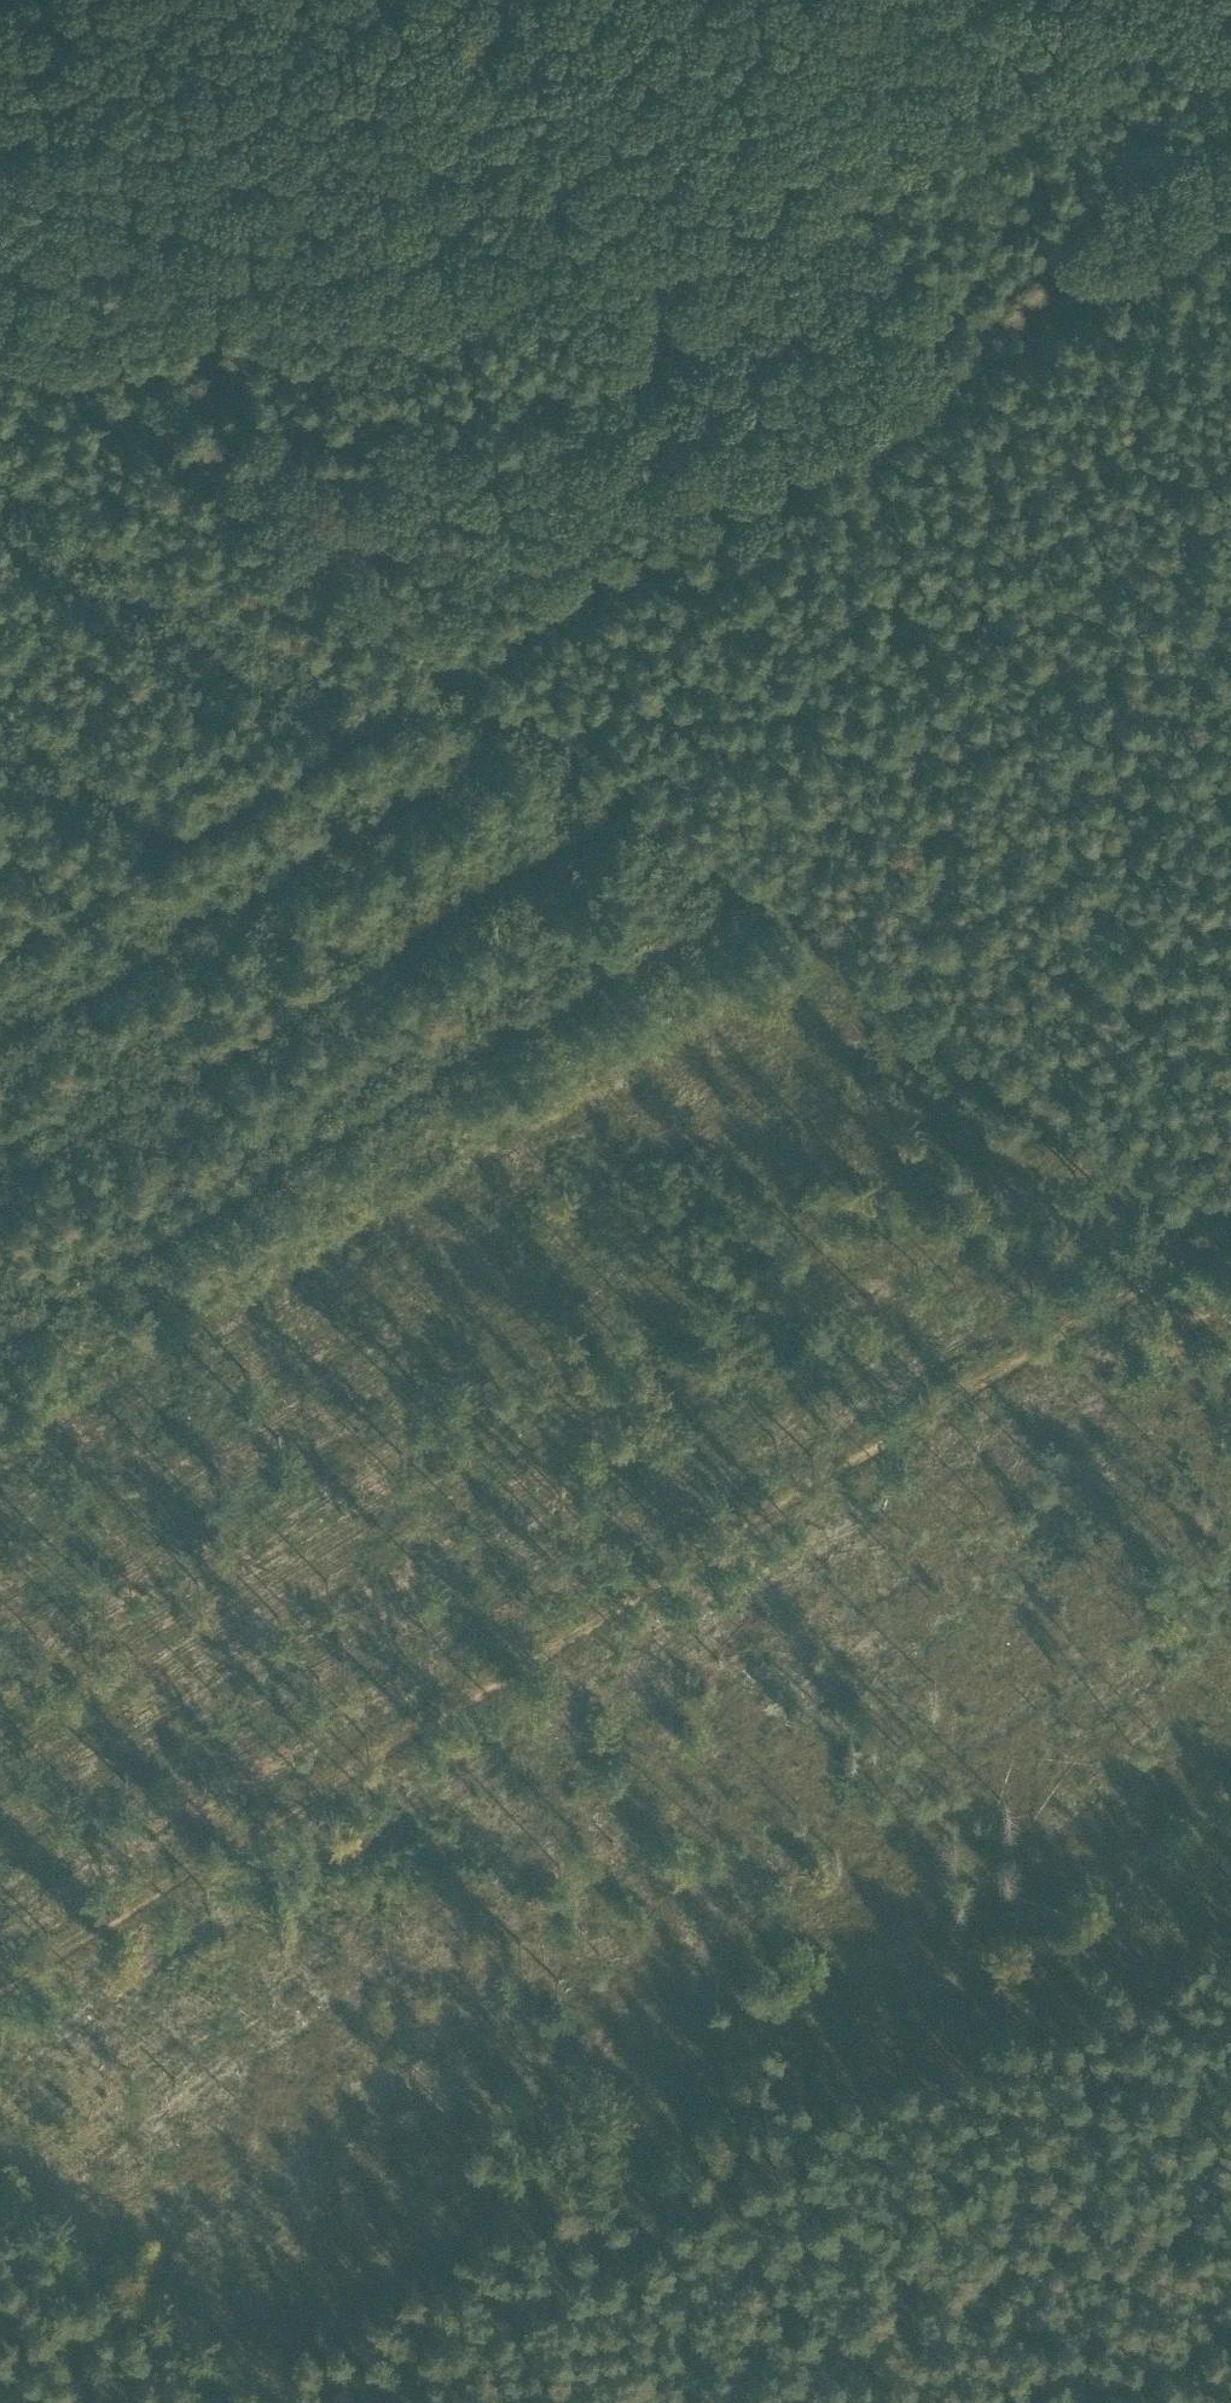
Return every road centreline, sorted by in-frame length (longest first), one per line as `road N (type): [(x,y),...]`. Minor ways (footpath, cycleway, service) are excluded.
road 1 (track): [(0,1980),(1191,1241)]
road 2 (track): [(1073,2402),(1230,2297)]

